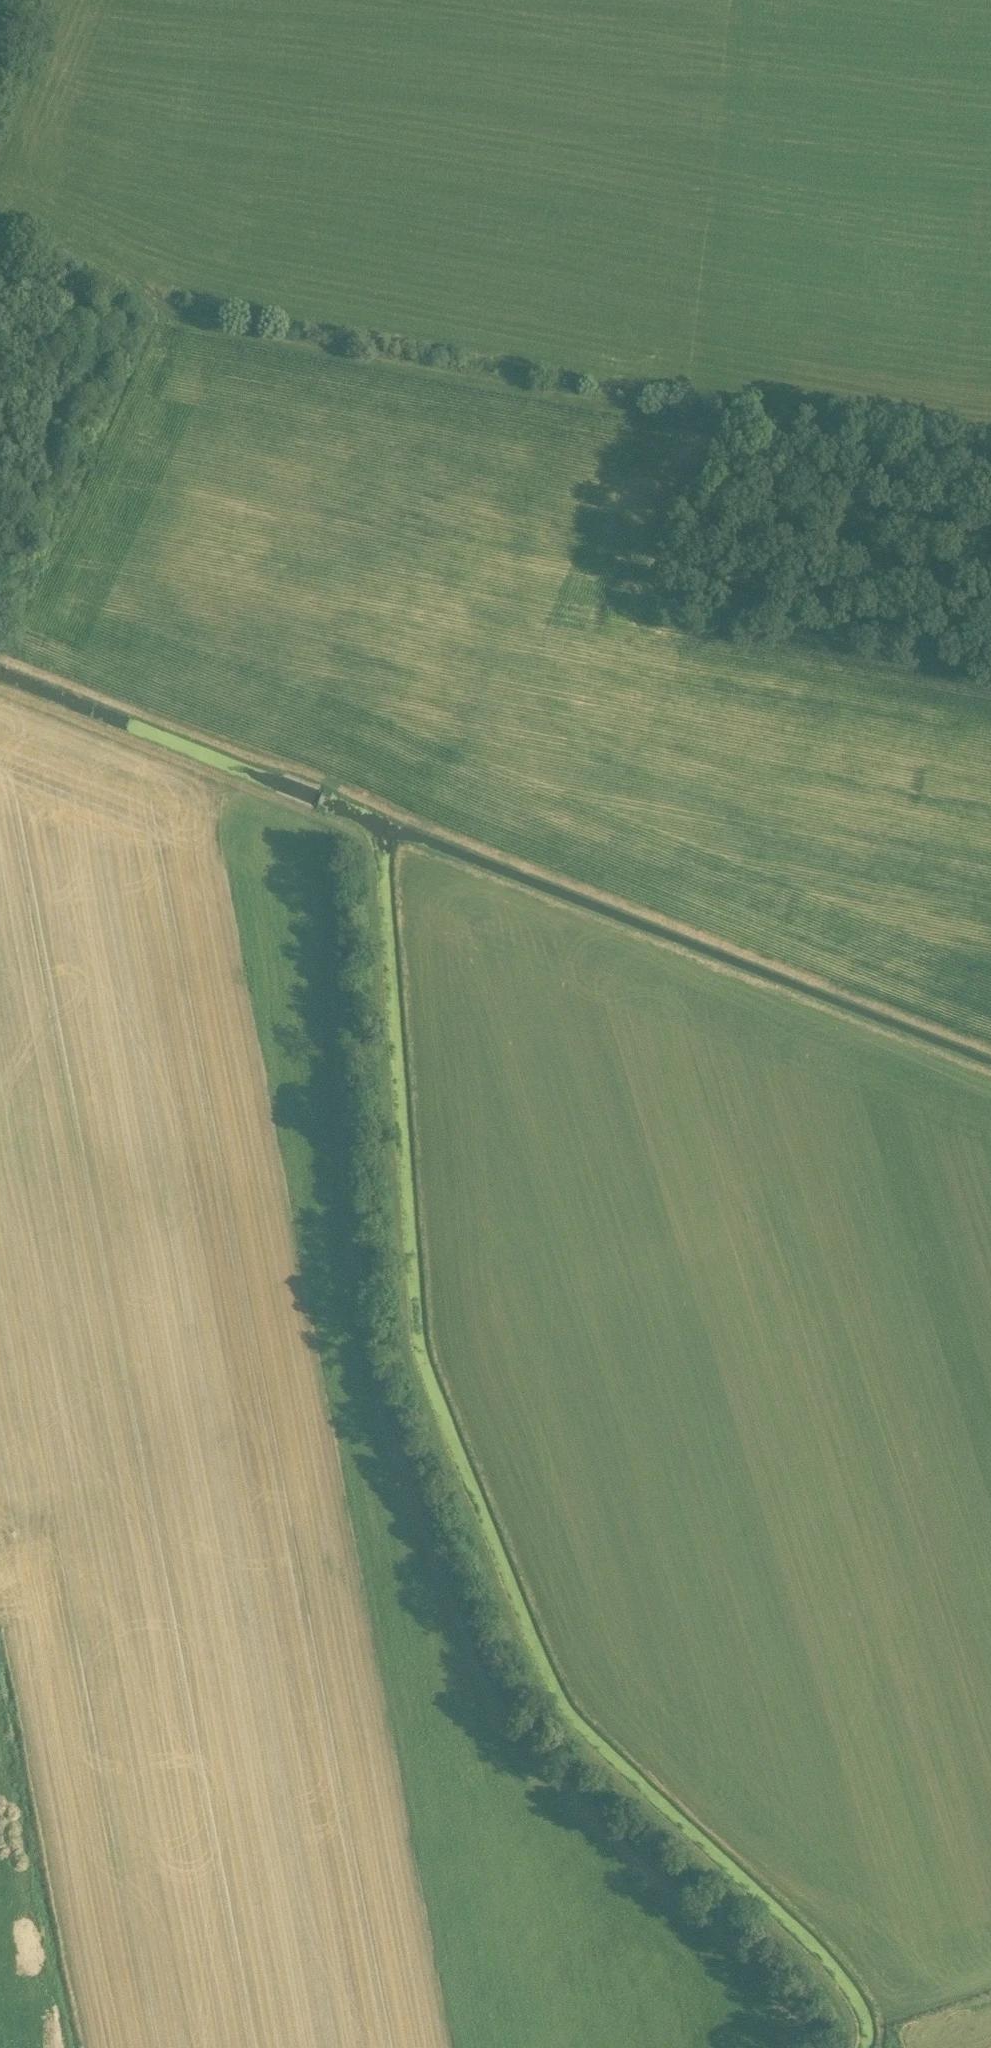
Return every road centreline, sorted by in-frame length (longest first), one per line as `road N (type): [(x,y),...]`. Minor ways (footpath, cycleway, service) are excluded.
road 1 (track): [(990,596),(697,573)]

